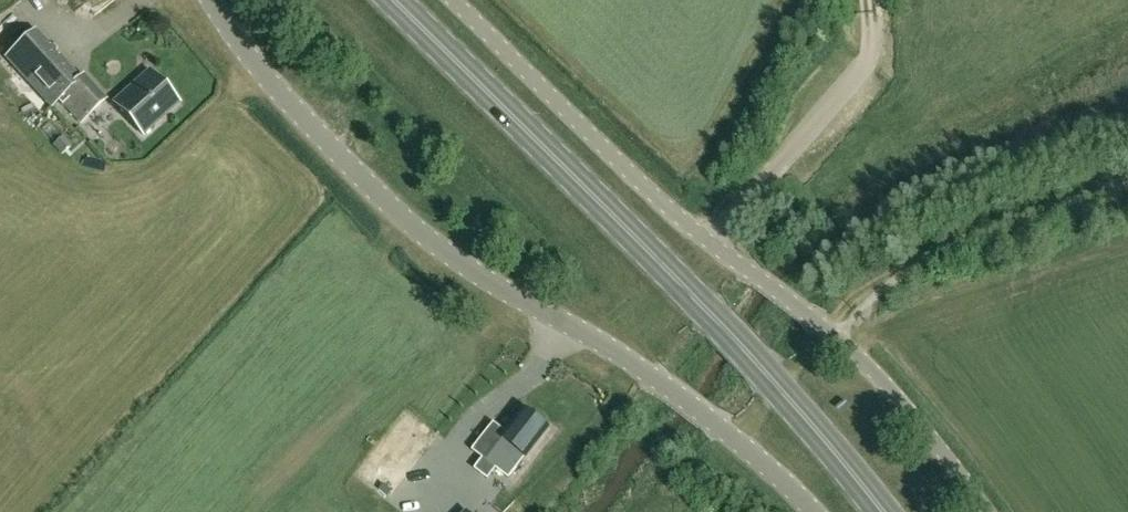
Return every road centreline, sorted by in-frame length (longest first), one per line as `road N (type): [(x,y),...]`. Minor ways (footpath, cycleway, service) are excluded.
road 1 (unclassified): [(986,511),(849,343),(648,195),(450,0)]
road 2 (primary): [(882,511),(707,311),(394,0)]
road 3 (unclassified): [(723,434),(654,376),(451,260),(251,66),(204,0)]

